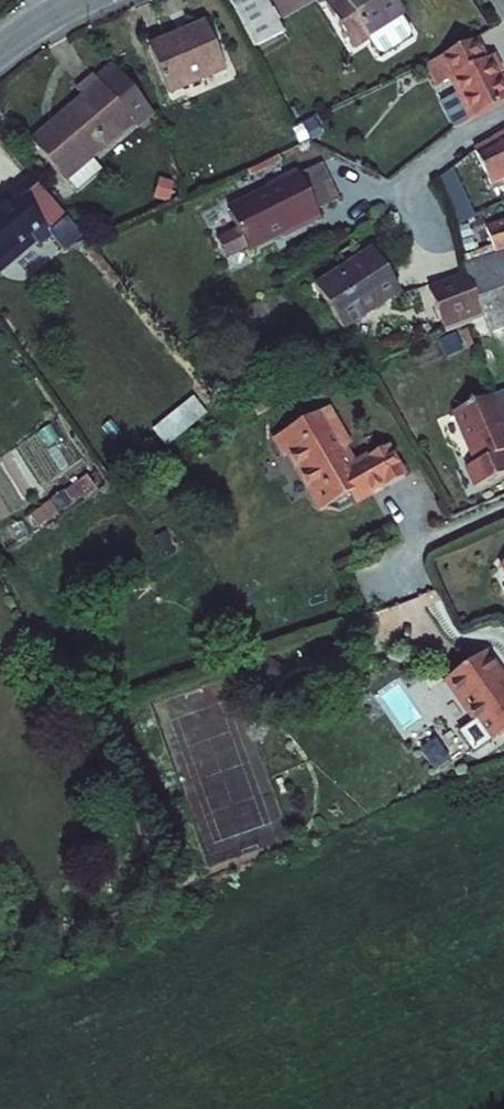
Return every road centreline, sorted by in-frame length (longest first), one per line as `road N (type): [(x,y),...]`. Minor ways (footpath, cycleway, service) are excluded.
road 1 (residential): [(401,206),(434,157),(503,114)]

